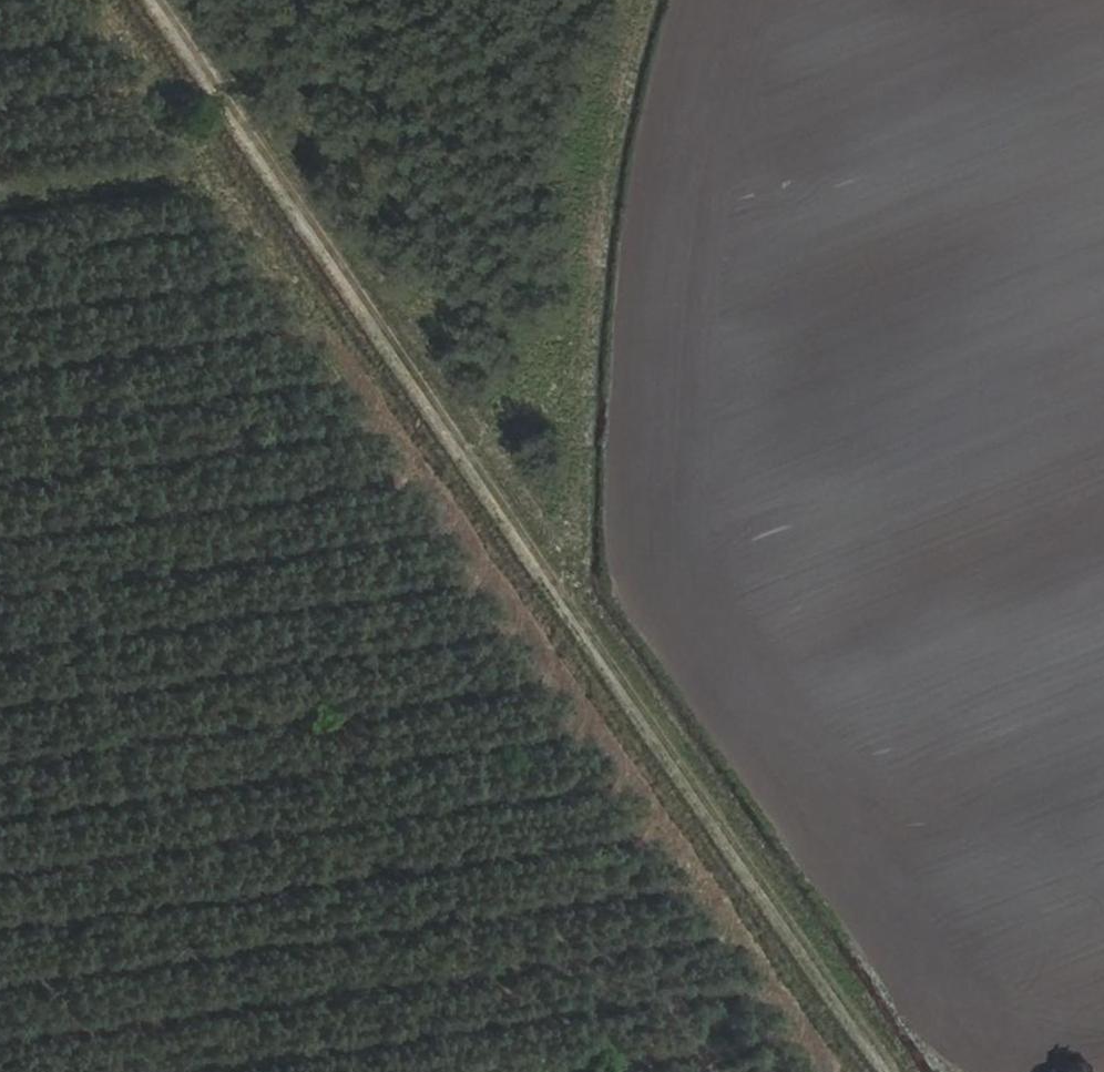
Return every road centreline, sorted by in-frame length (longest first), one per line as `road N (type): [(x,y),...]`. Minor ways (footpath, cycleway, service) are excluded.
road 1 (track): [(896,1071),(159,0)]

